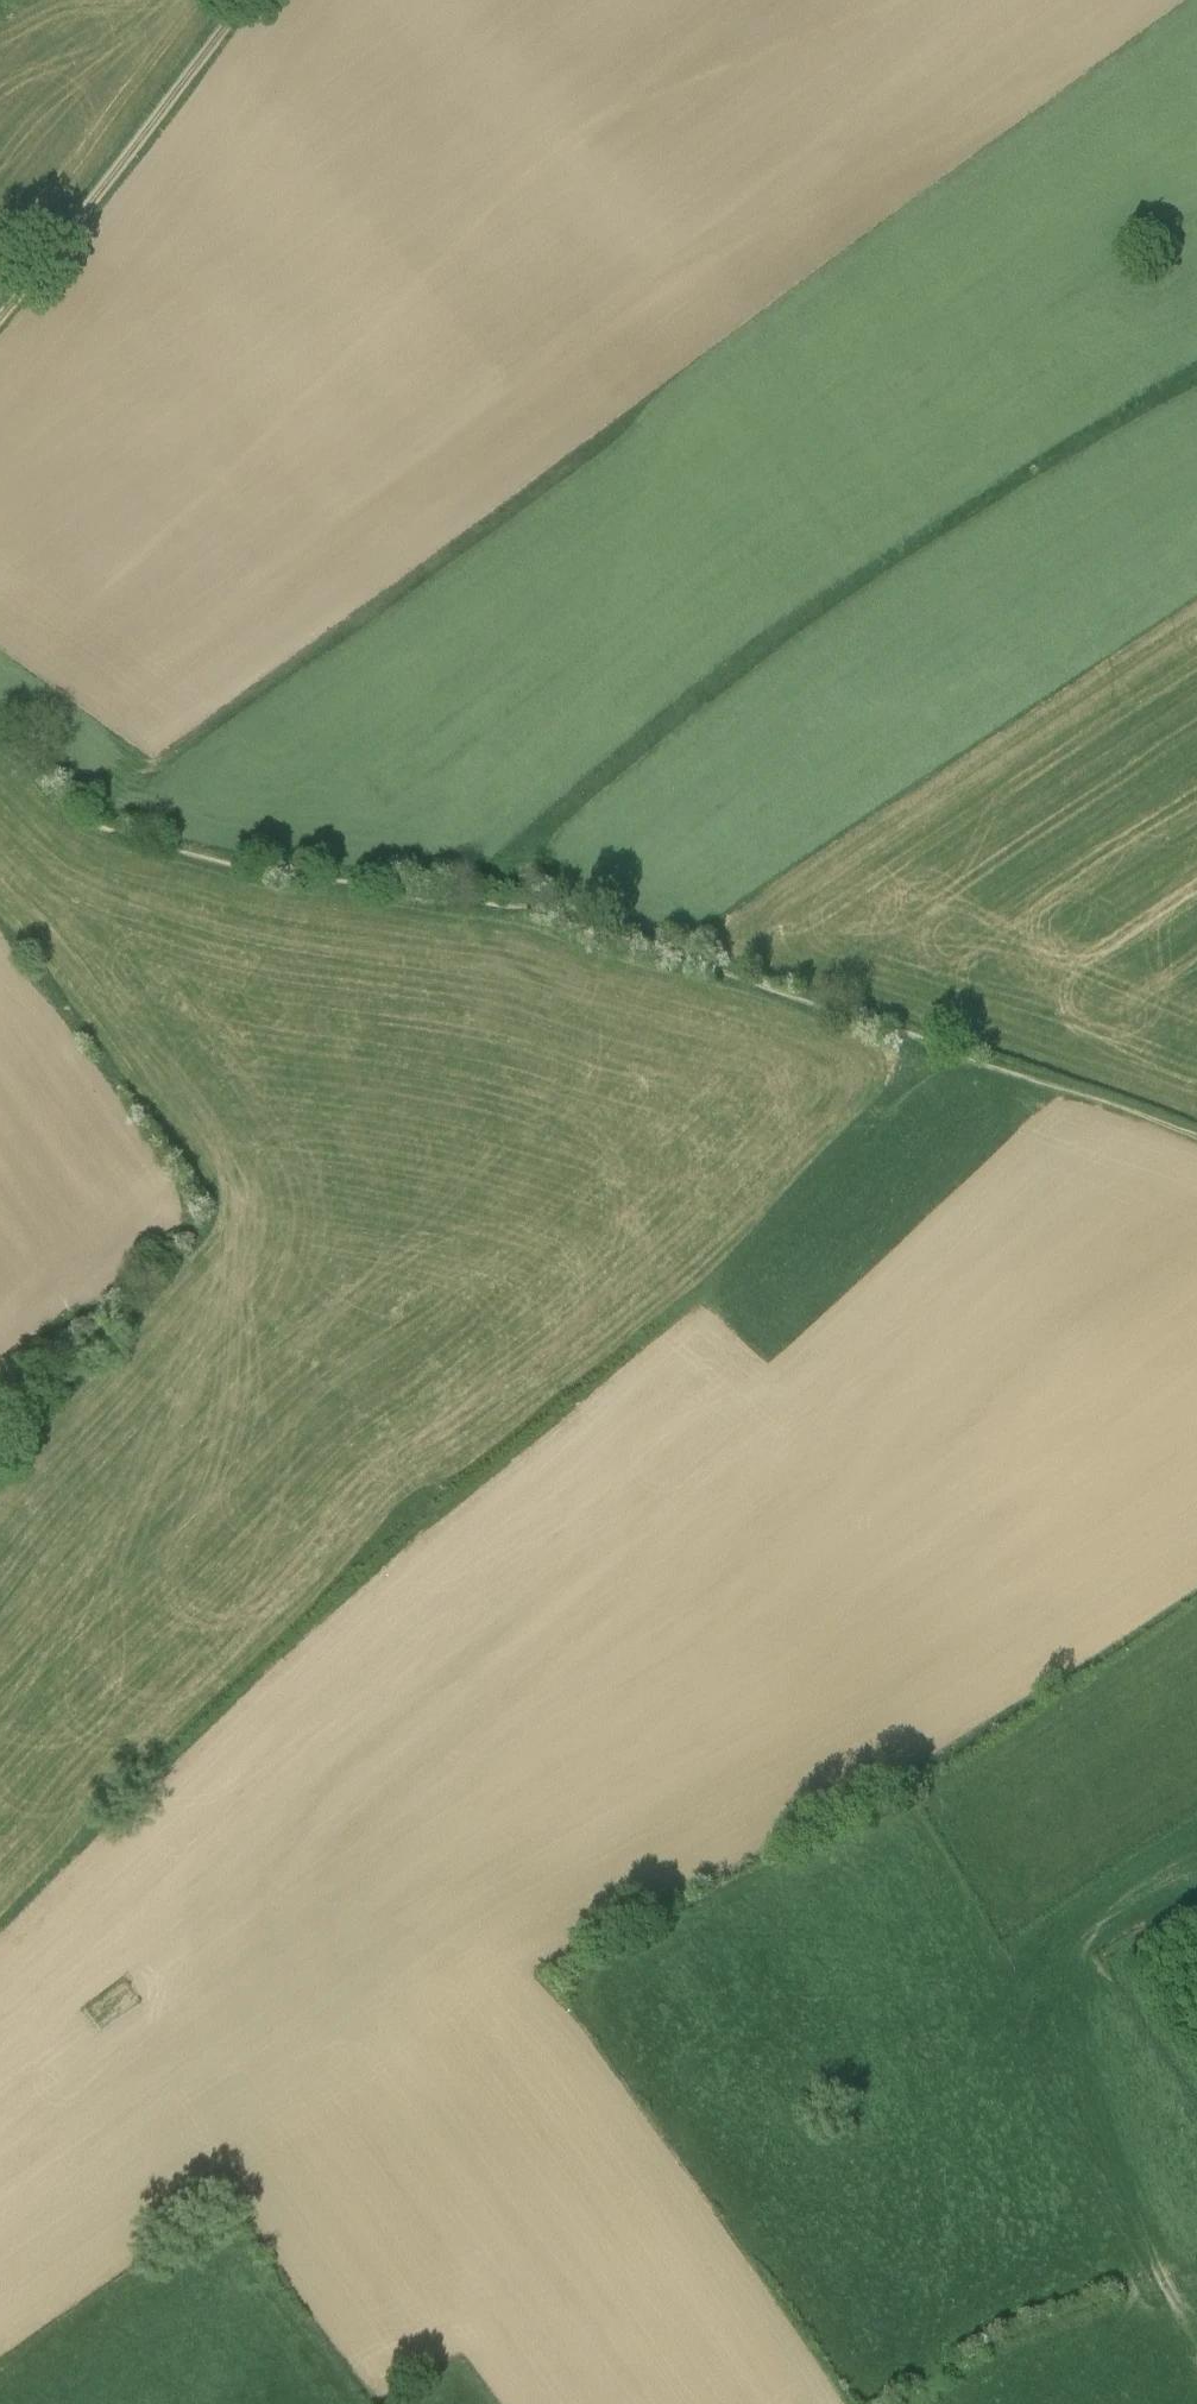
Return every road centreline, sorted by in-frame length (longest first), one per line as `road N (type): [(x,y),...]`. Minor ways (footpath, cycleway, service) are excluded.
road 1 (track): [(0,318),(241,0)]
road 2 (track): [(1196,1139),(930,1046)]

